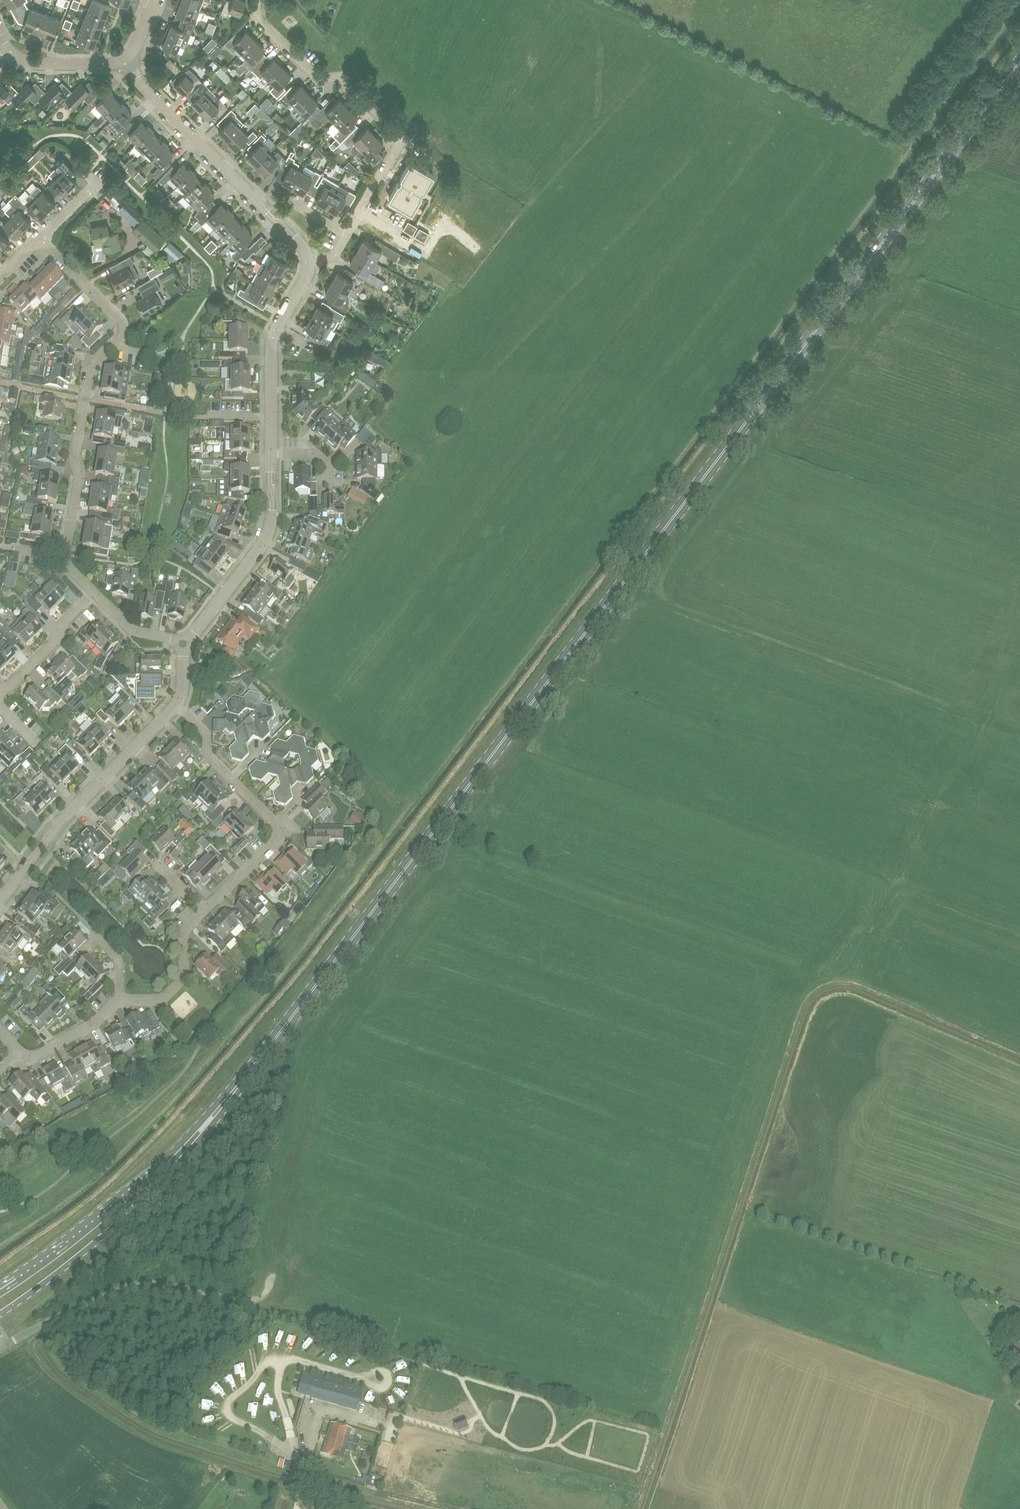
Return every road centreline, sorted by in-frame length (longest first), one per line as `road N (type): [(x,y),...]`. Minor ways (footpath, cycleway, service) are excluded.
road 1 (primary): [(245,1077),(1019,62)]
road 2 (primary): [(0,1315),(134,1208),(212,1126),(245,1077)]
road 3 (primary): [(245,1077),(157,1167),(0,1291)]
road 4 (residential): [(359,212),(404,138),(340,77),(322,78),(262,21),(265,0)]
road 5 (residential): [(310,263),(305,247),(122,60)]
road 6 (residential): [(208,907),(274,833),(271,818),(208,752),(205,727),(178,705)]
road 7 (unclassified): [(0,1349),(134,1285),(249,1300)]
road 8 (residential): [(0,898),(74,807),(178,705)]
road 9 (residential): [(186,641),(267,533),(270,453)]
road 10 (residential): [(67,554),(90,369),(109,348)]
road 11 (residential): [(271,416),(271,345),(310,263)]
road 12 (residential): [(120,999),(162,999),(184,977),(182,932),(208,907)]
road 13 (residential): [(109,348),(119,335),(117,316),(54,250),(39,244)]
road 14 (residential): [(0,690),(93,591)]
road 15 (residential): [(18,1050),(30,1058),(120,999)]

